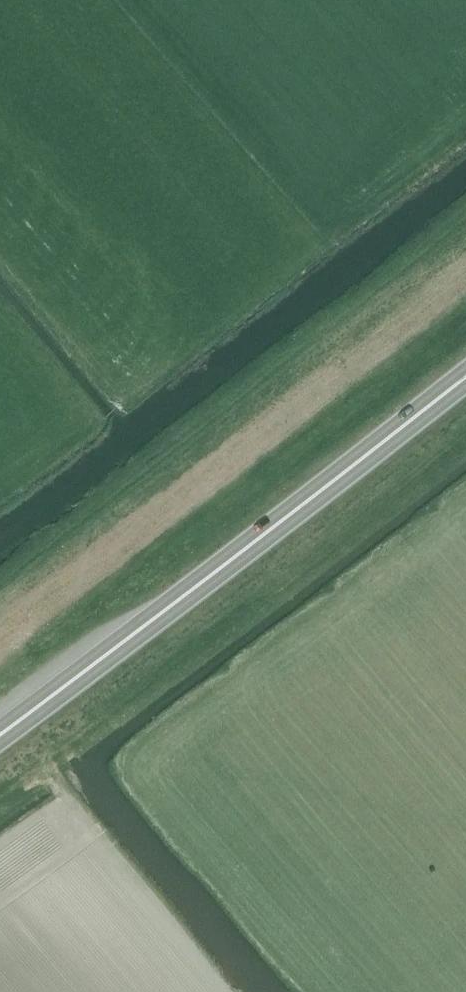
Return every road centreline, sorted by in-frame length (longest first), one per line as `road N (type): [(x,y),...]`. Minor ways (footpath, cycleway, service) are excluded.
road 1 (trunk): [(0,734),(465,373)]

